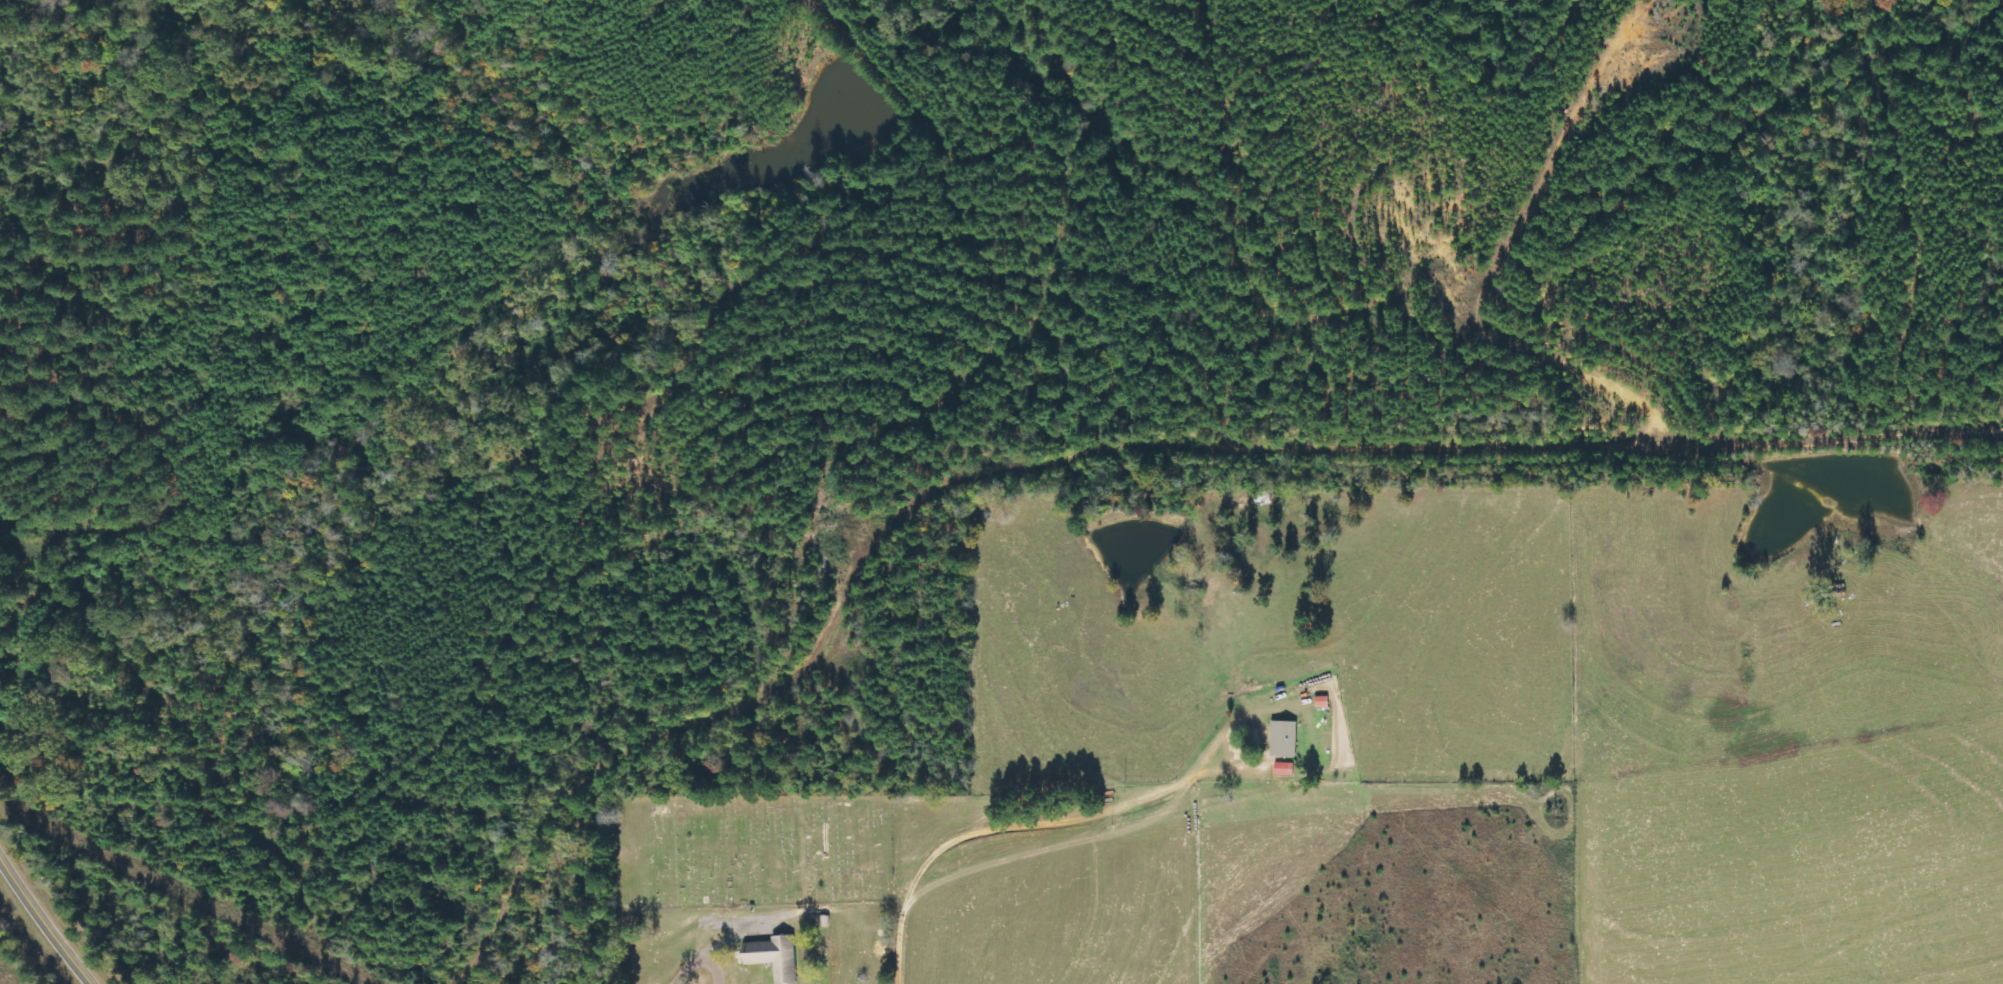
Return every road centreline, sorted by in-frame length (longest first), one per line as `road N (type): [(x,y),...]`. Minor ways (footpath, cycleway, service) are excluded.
road 1 (tertiary): [(92,983),(0,852)]

